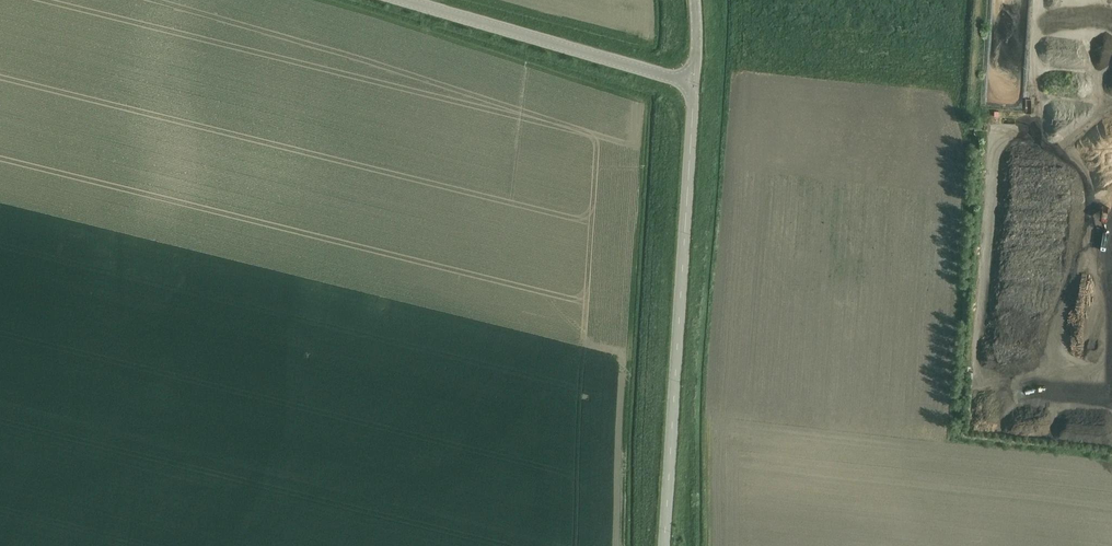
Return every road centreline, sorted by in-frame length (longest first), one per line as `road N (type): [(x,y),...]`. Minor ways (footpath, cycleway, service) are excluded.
road 1 (tertiary): [(664,545),(695,84)]
road 2 (tertiary): [(695,84),(402,0)]

